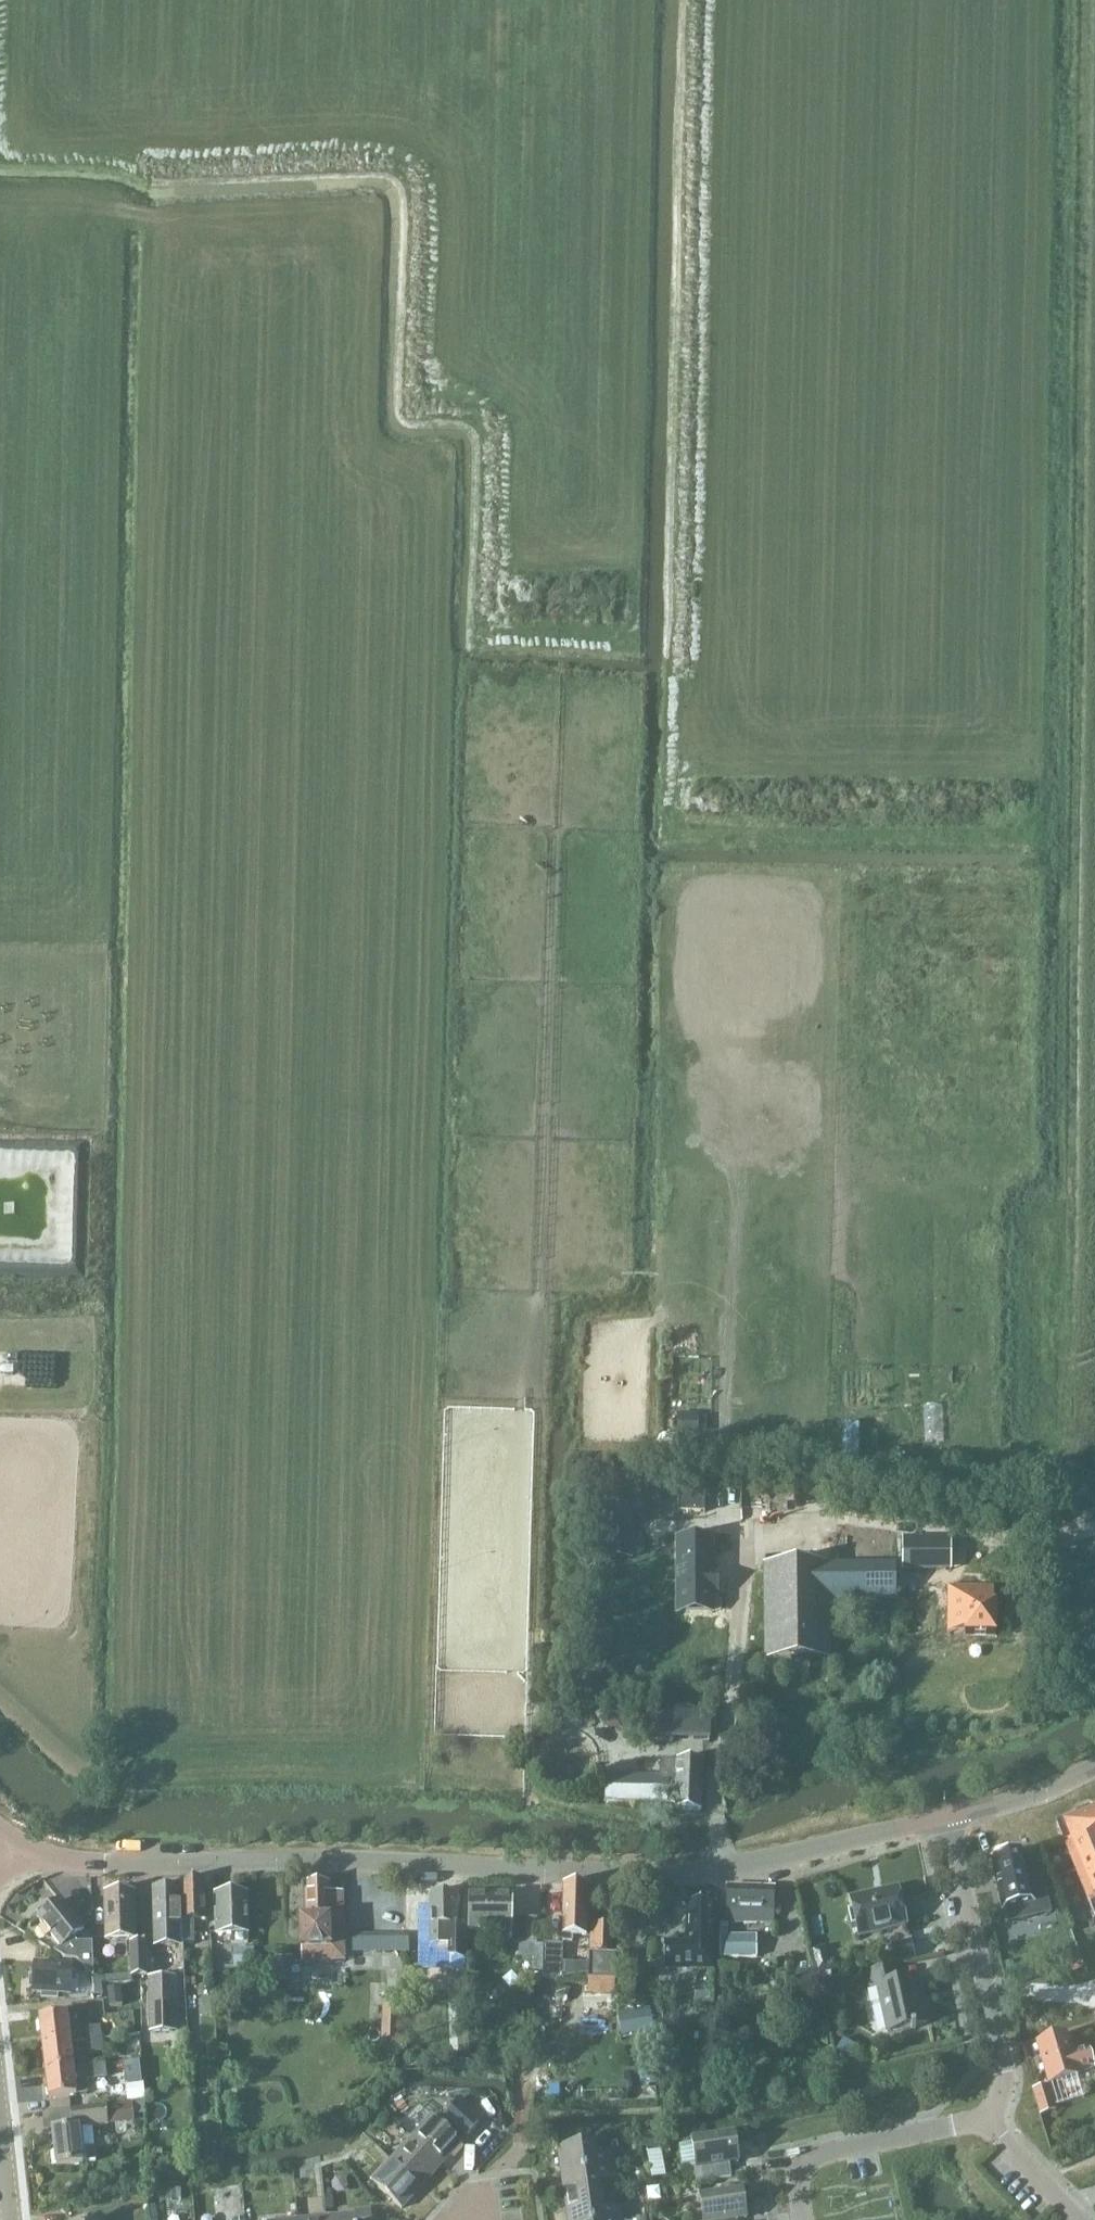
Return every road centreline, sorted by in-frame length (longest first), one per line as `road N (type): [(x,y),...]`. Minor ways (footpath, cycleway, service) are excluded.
road 1 (tertiary): [(5,1846),(87,1859),(295,1855),(666,1871),(820,1851),(945,1818)]
road 2 (residential): [(945,1818),(1002,2076),(1002,2096),(987,2119)]
road 3 (residential): [(987,2119),(825,2148),(801,2169),(801,2219)]
road 4 (tertiary): [(945,1818),(1042,1792),(1094,1766)]
road 5 (residential): [(987,2119),(1080,2219)]

